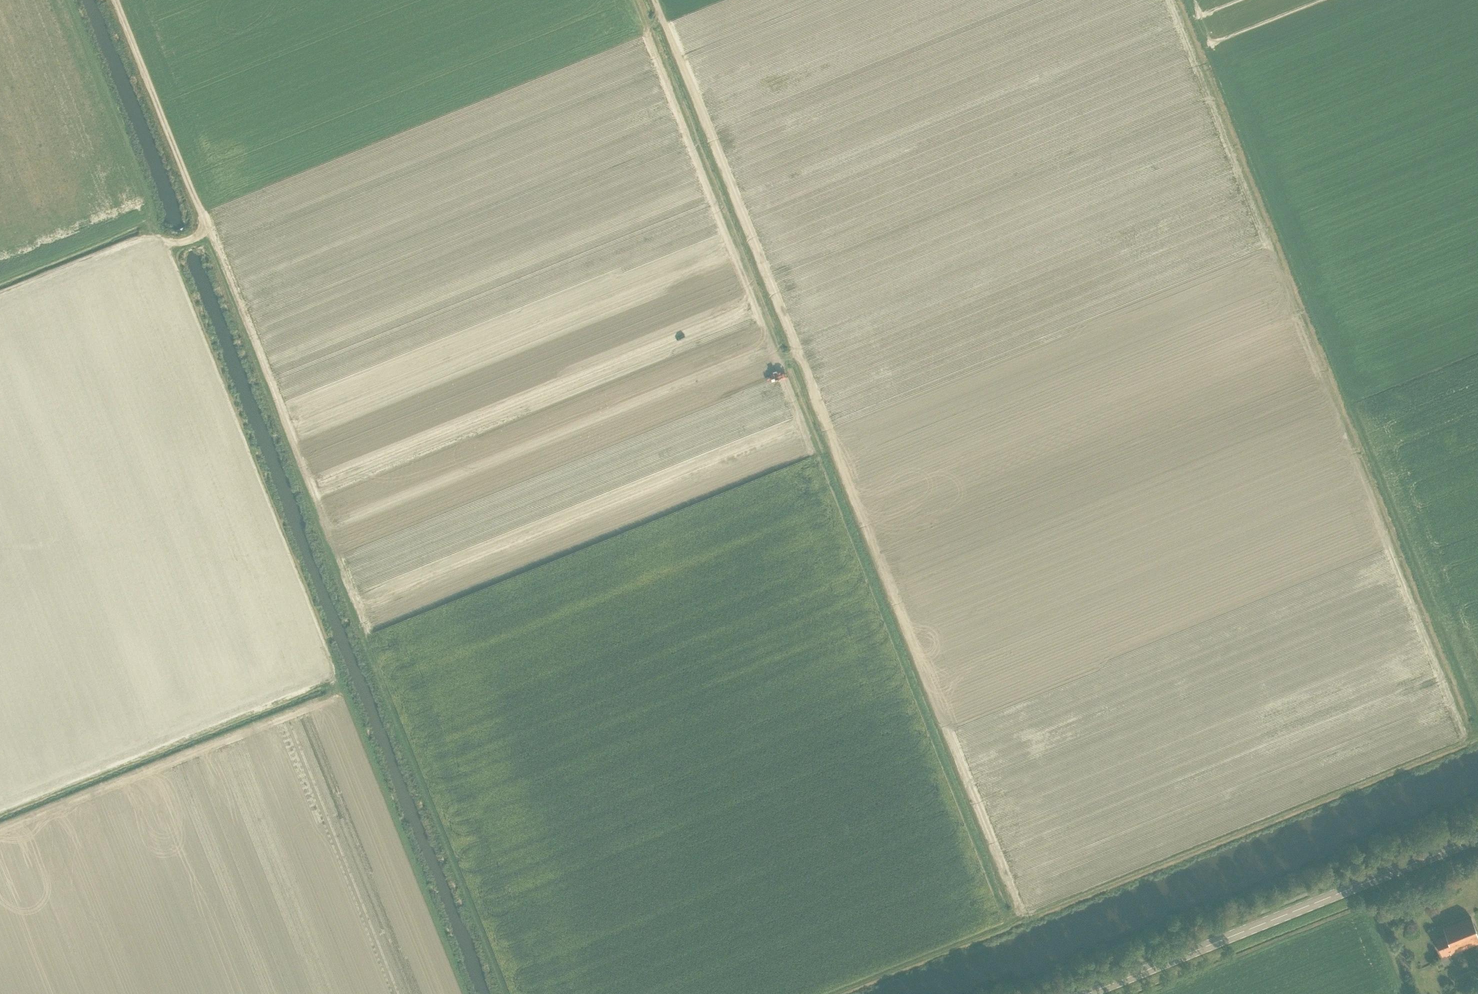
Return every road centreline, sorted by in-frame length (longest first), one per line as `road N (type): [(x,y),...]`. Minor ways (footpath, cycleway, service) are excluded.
road 1 (tertiary): [(1477,836),(1084,993)]

